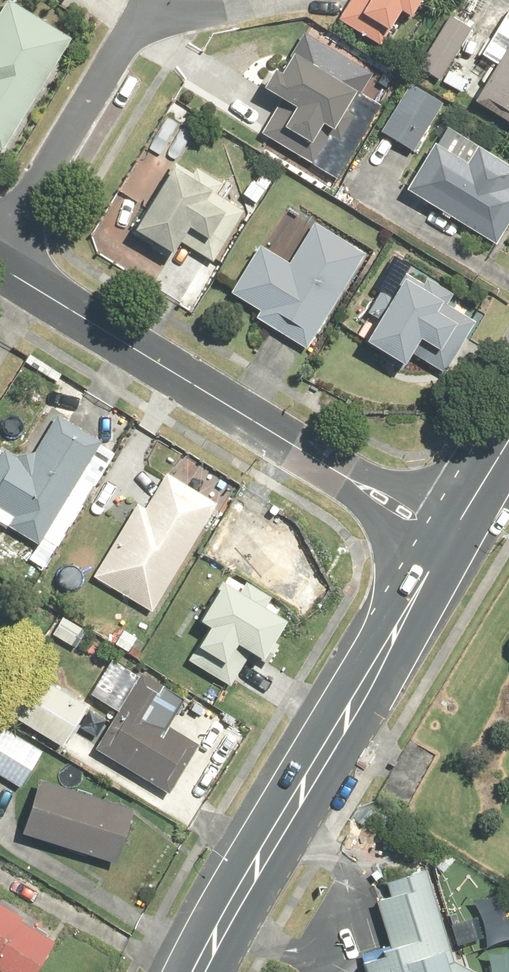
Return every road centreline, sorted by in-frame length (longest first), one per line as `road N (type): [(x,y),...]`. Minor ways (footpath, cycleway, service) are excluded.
road 1 (residential): [(446,536),(0,266)]
road 2 (secondary): [(205,971),(446,536)]
road 3 (residential): [(149,16),(0,257)]

